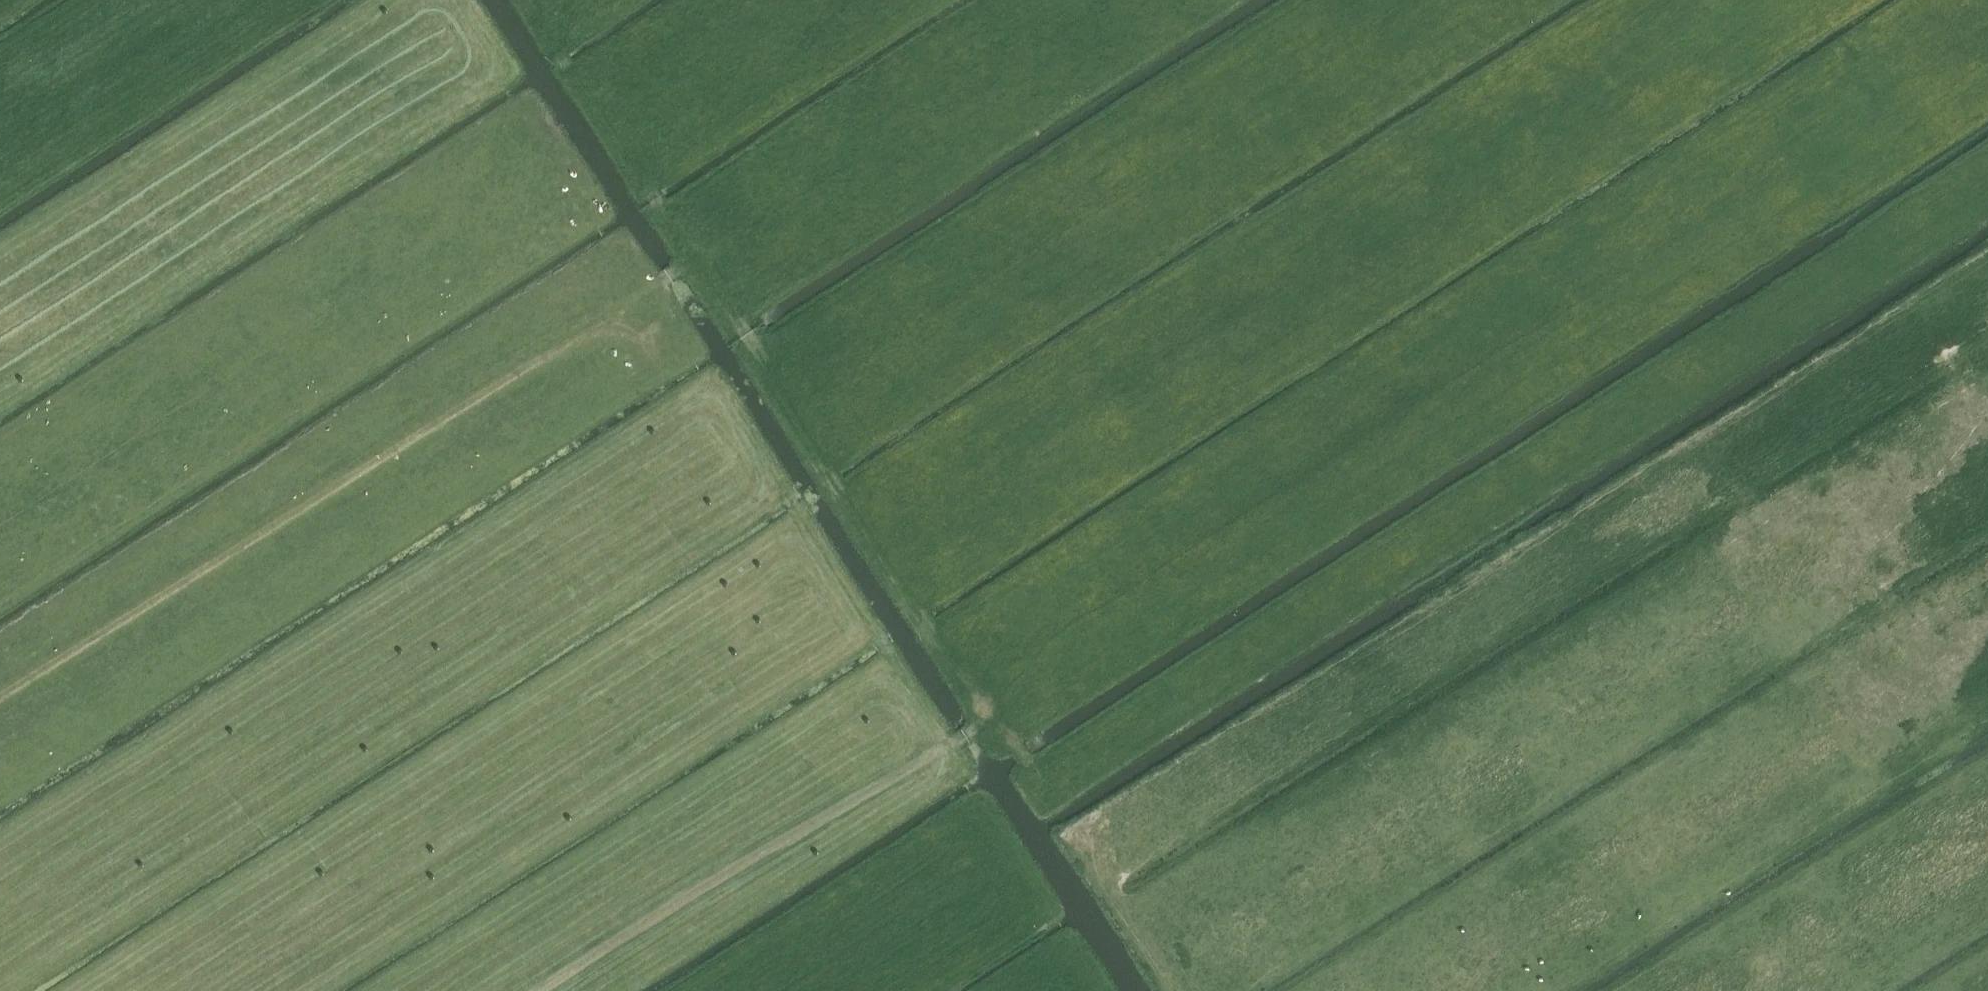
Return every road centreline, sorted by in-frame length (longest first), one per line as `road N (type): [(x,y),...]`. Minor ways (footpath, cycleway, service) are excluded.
road 1 (track): [(0,700),(680,267)]
road 2 (track): [(528,990),(962,732)]

